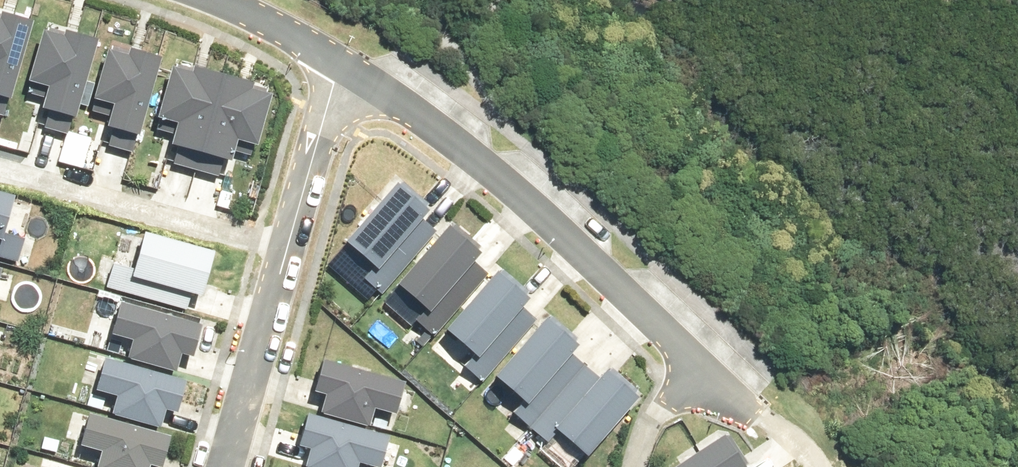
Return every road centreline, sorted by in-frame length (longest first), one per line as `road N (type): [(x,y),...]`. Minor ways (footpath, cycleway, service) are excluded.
road 1 (residential): [(699,364),(519,201),(340,71)]
road 2 (residential): [(0,167),(291,251)]
road 3 (residential): [(291,251),(233,466)]
road 4 (residential): [(340,71),(291,251)]
road 5 (residential): [(340,71),(213,0)]
road 6 (residential): [(699,364),(644,429),(633,466)]

